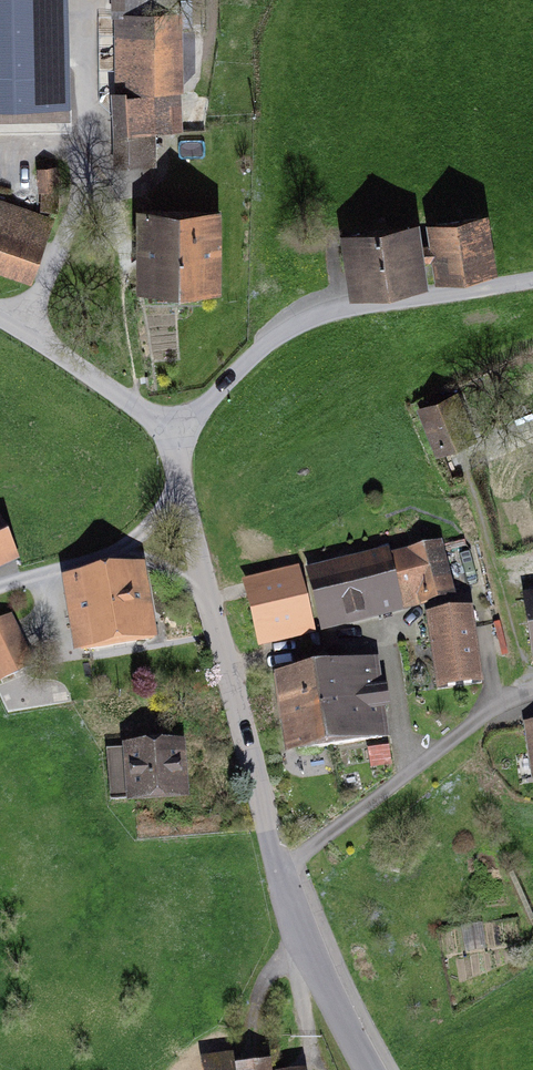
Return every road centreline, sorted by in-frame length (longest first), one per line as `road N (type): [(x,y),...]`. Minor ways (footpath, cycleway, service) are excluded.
road 1 (unclassified): [(174,436),(179,486),(288,876),(332,1001),(378,1069)]
road 2 (track): [(179,486),(155,525),(114,561),(0,587)]

